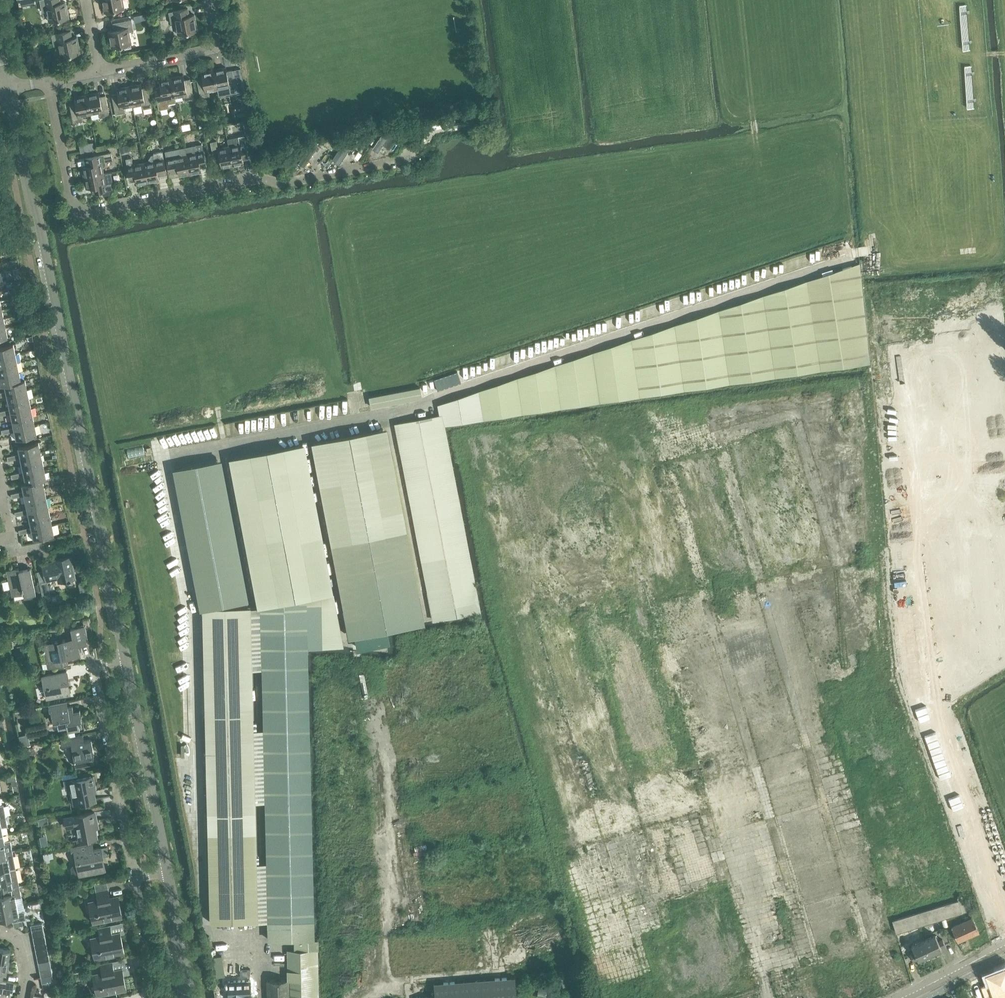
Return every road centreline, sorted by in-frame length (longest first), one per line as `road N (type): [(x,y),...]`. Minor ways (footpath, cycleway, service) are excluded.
road 1 (unclassified): [(128,660),(7,90)]
road 2 (residential): [(409,159),(79,210),(49,82)]
road 3 (residential): [(135,878),(94,667),(128,660)]
road 4 (unclassified): [(168,873),(128,660)]
road 5 (residential): [(100,71),(209,49),(216,36),(209,0)]
road 6 (unclassified): [(186,997),(168,873)]
road 7 (residential): [(142,997),(147,938),(135,878)]

